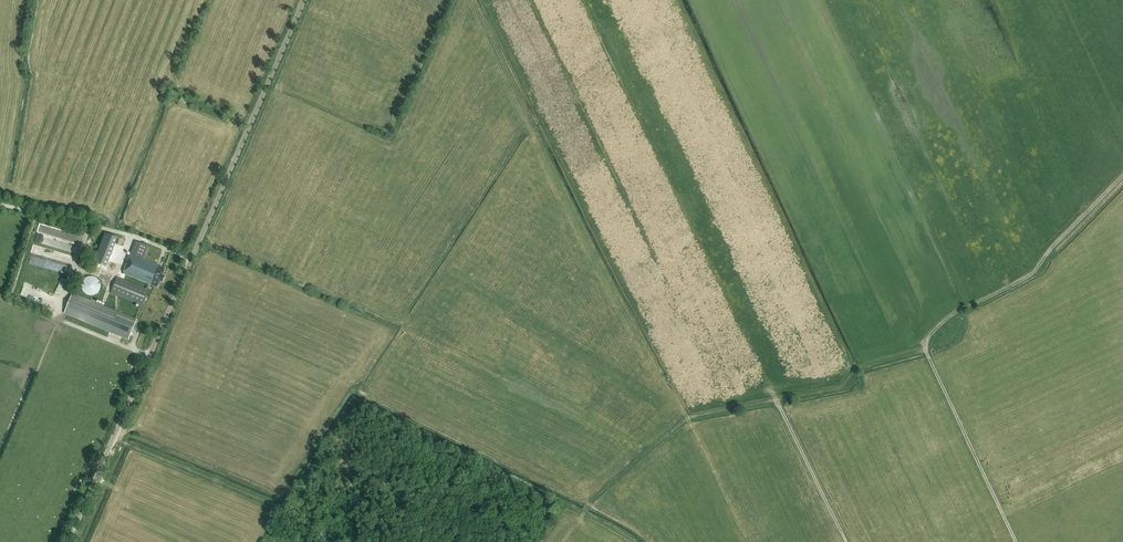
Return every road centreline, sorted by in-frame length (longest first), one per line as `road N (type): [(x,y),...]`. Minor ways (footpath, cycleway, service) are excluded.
road 1 (unclassified): [(69,541),(304,0)]
road 2 (track): [(926,350),(859,368),(850,385),(688,418),(583,512)]
road 3 (track): [(1122,177),(1033,274),(947,318),(926,350)]
road 4 (track): [(926,350),(1015,541)]
road 5 (track): [(0,205),(125,234),(192,259)]

